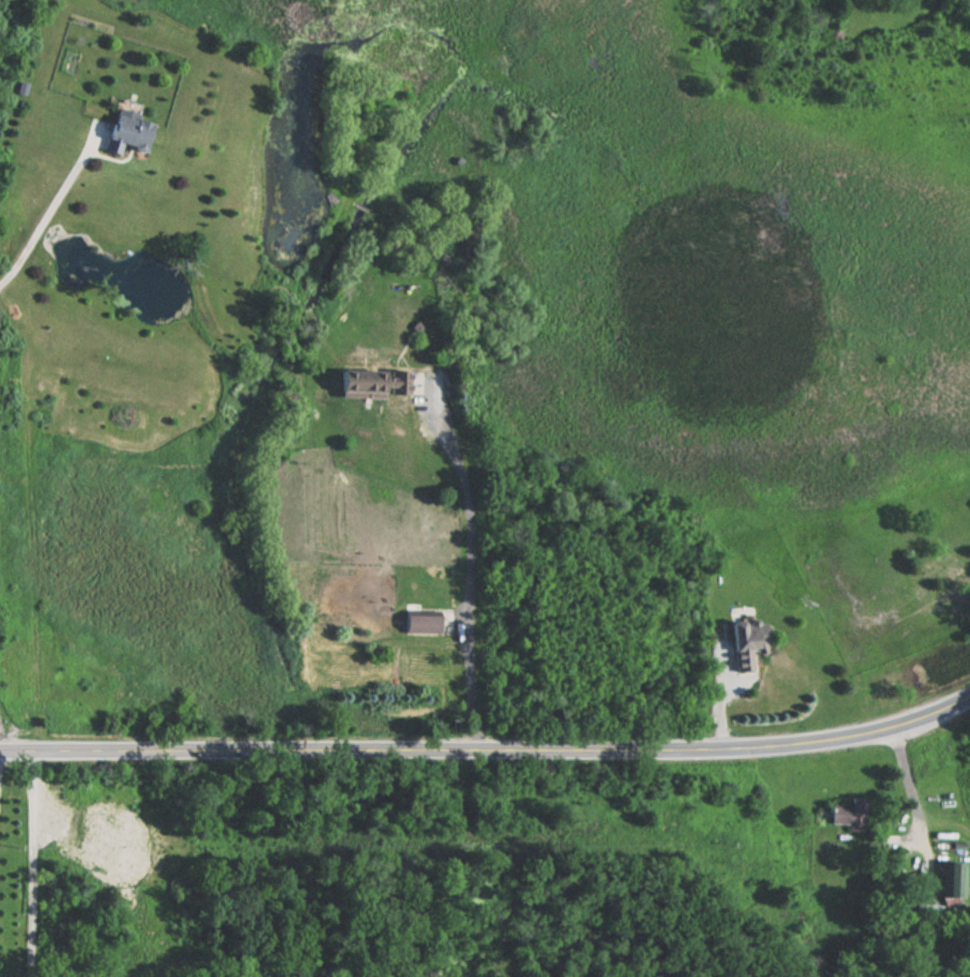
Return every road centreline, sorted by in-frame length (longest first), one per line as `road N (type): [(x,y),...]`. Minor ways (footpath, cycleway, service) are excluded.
road 1 (secondary): [(969,694),(891,726),(793,746),(0,752)]

